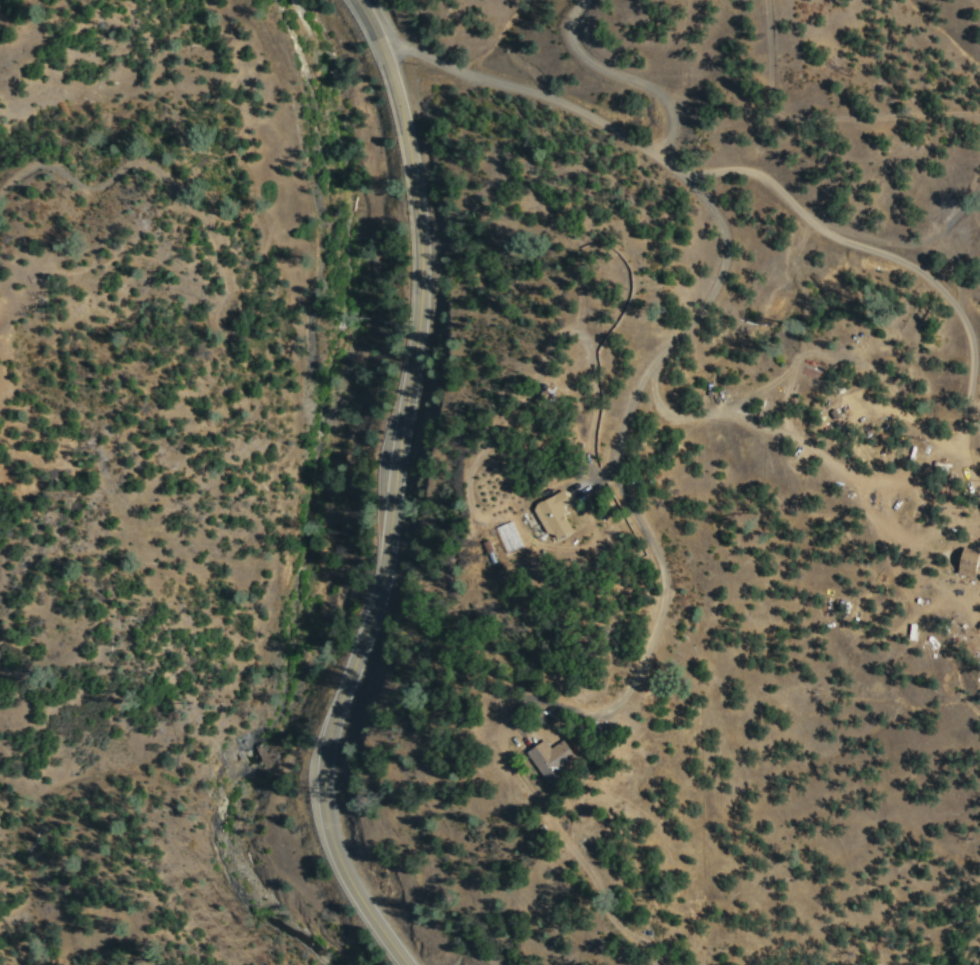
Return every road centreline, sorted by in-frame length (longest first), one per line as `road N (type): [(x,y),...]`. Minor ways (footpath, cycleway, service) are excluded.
road 1 (tertiary): [(412,964),(348,867),(332,804),(333,746),(396,552),(427,296),(411,130),(361,0)]
road 2 (track): [(979,181),(944,228),(925,239),(873,239),(813,221)]

